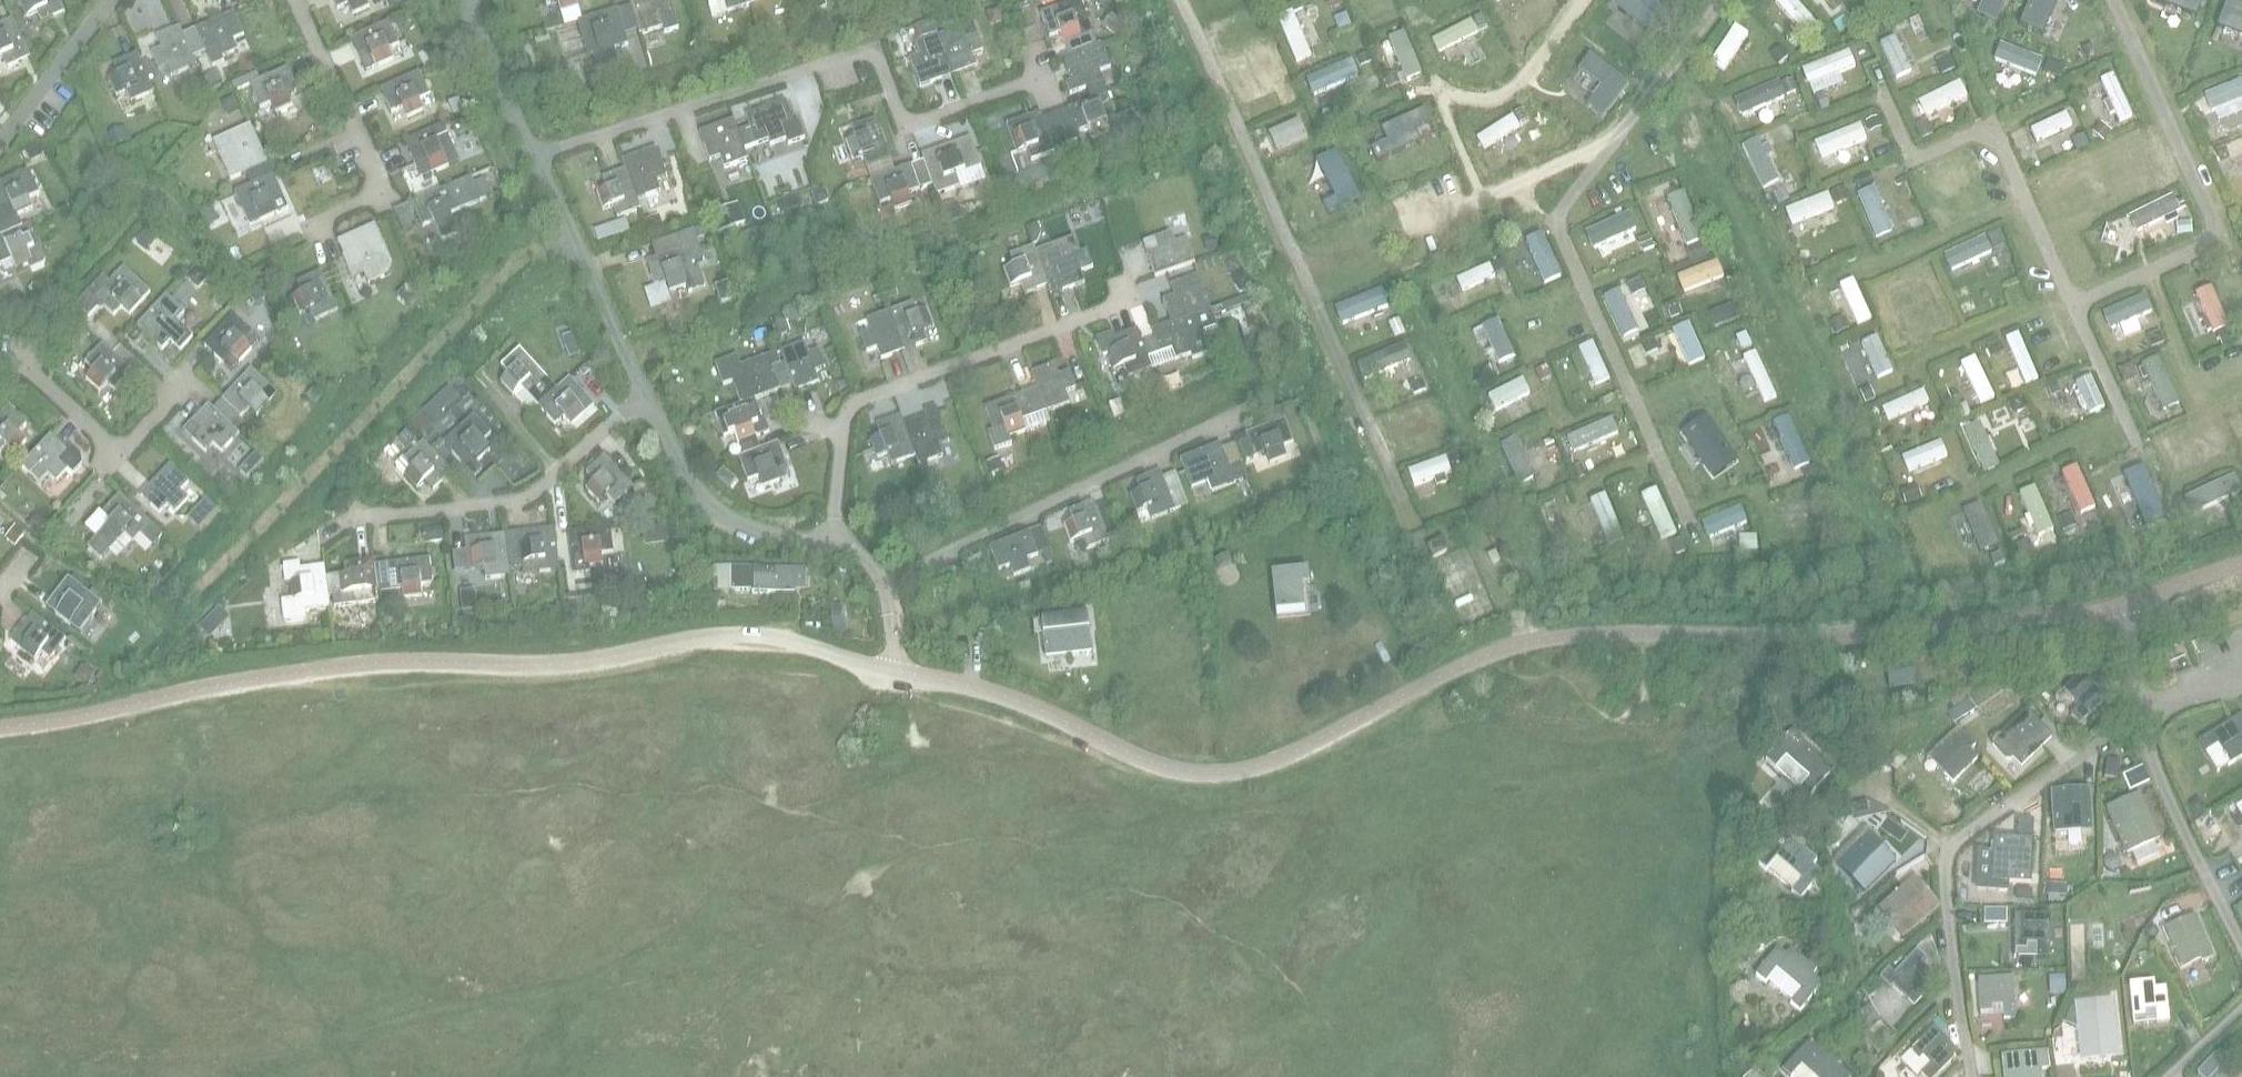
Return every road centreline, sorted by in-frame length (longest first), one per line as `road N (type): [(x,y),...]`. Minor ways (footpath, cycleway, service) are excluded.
road 1 (unclassified): [(0,727),(333,667),(562,664),(746,634),(956,682),(1023,703),(1158,765),(1220,773),(1298,751),(1475,660),(1538,640),(1793,637),(2069,615),(2241,564)]

